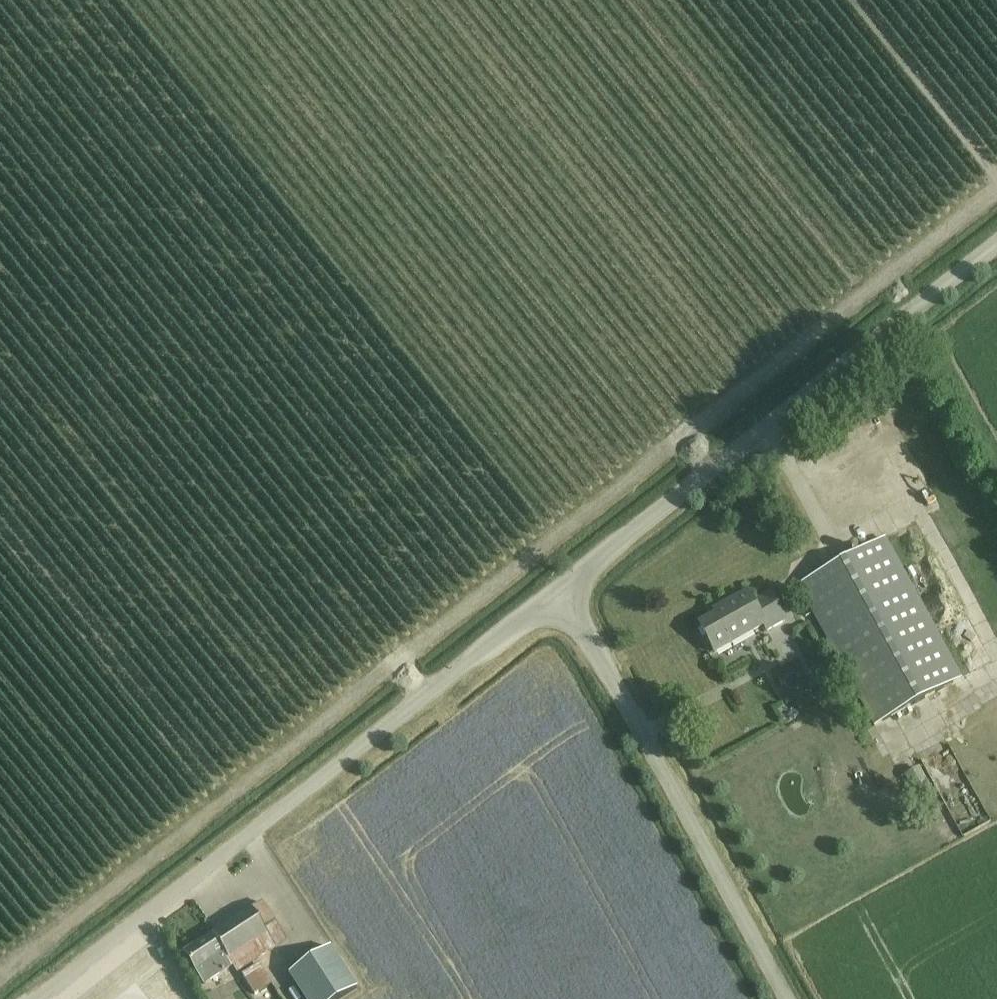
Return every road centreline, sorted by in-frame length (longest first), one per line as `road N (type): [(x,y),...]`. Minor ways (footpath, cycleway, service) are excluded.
road 1 (unclassified): [(49,998),(558,594)]
road 2 (unclassified): [(558,594),(996,245)]
road 3 (unclassified): [(772,998),(558,594)]

